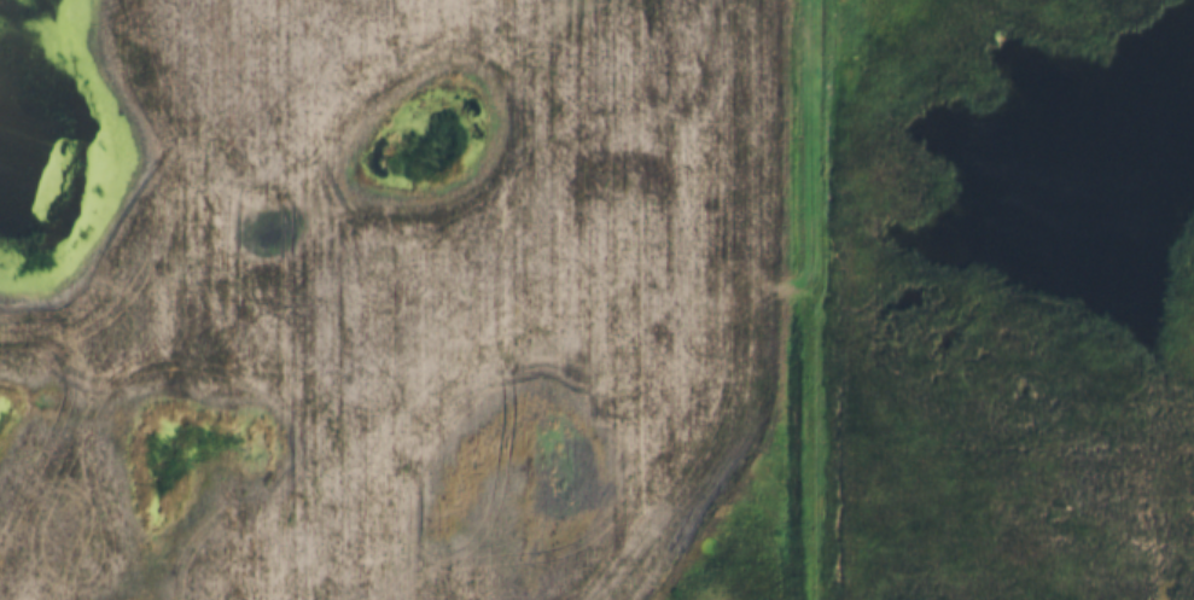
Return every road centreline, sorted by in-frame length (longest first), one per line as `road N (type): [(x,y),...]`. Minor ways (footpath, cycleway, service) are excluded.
road 1 (track): [(815,599),(815,0)]

